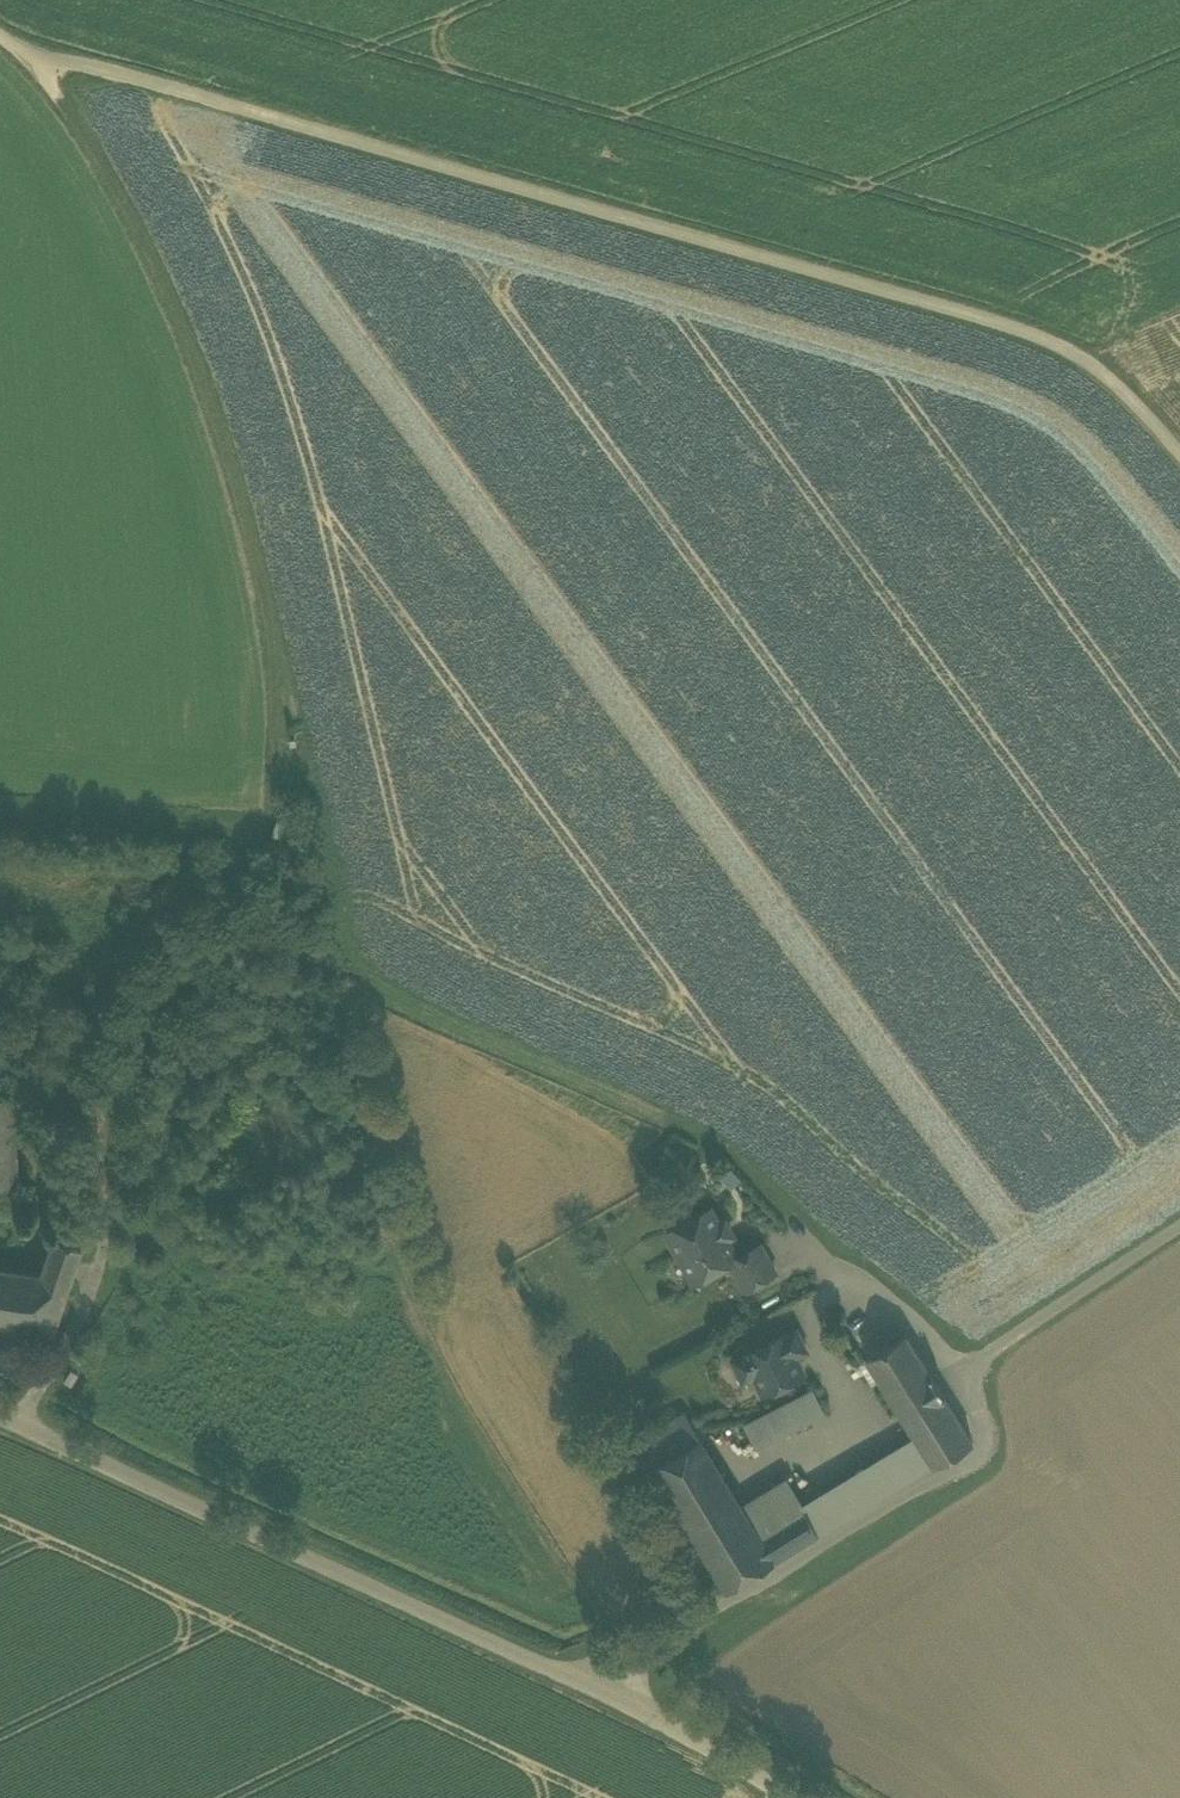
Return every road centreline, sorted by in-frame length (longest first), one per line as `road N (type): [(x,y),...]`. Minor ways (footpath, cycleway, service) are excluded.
road 1 (track): [(0,32),(22,46),(977,314),(1066,350),(1120,385),(1179,455)]
road 2 (unclassified): [(798,1797),(606,1691),(0,1417)]
road 3 (track): [(6,1420),(72,1338),(105,1253),(93,1133),(117,1058),(301,755)]
road 4 (track): [(1179,1227),(961,1376)]

